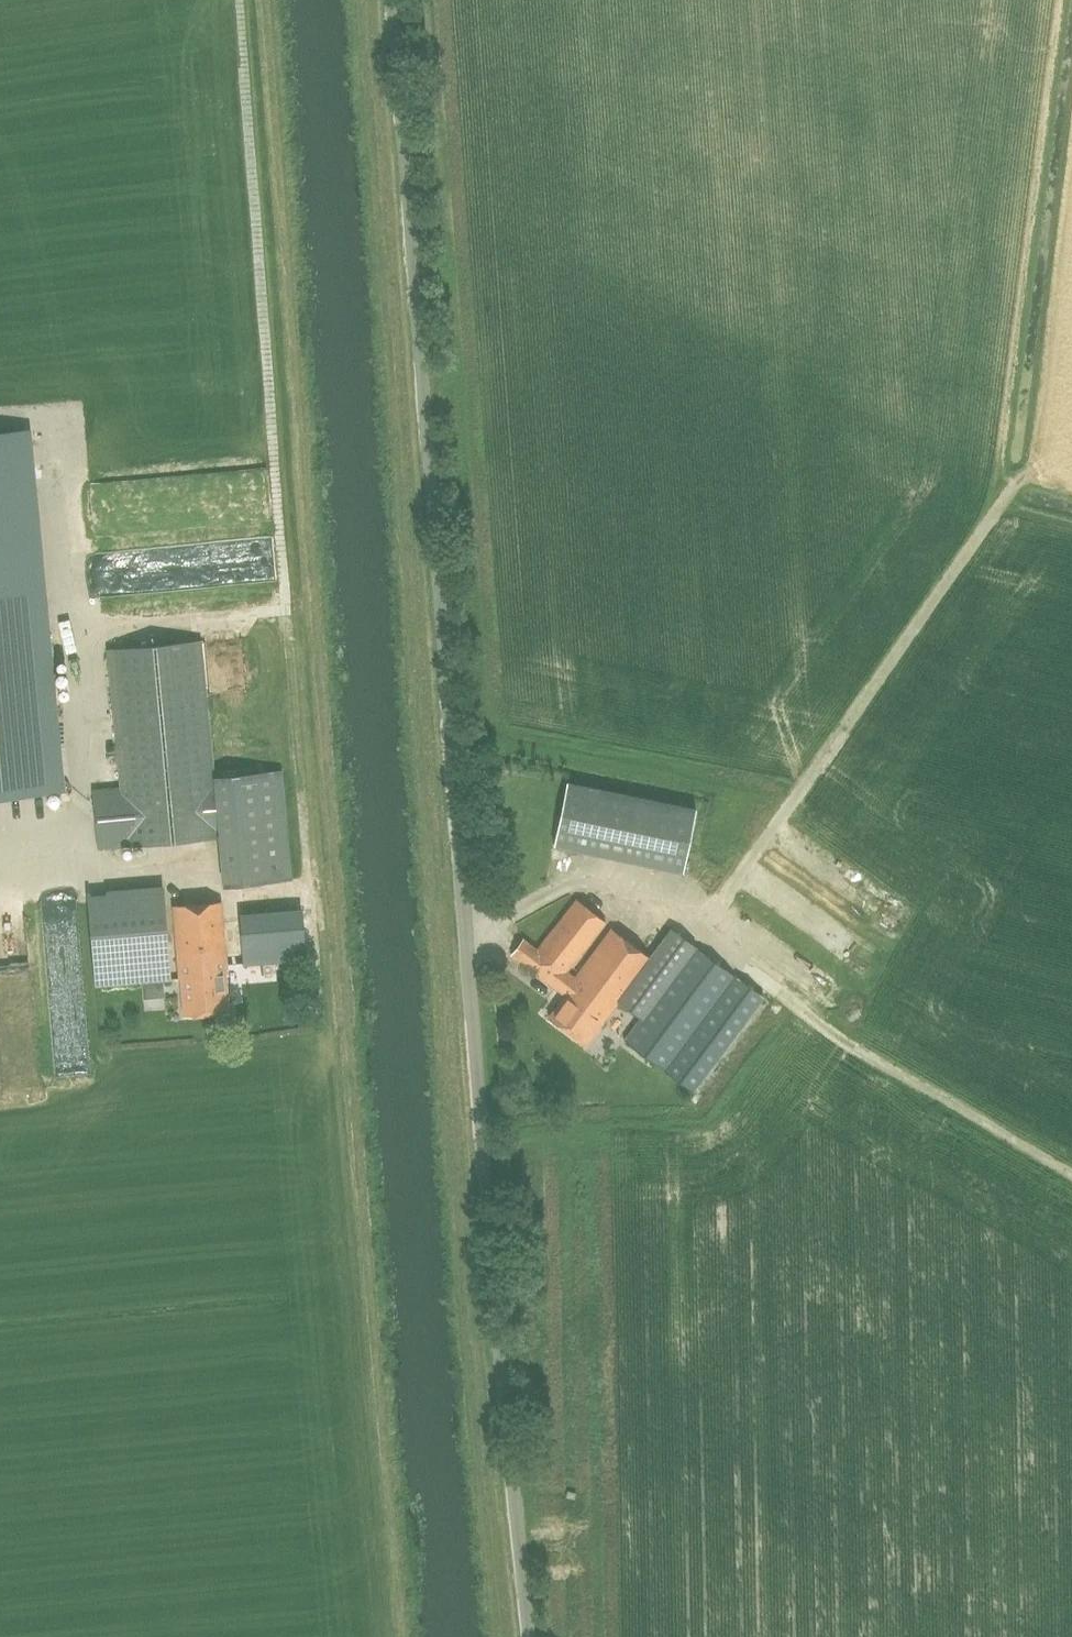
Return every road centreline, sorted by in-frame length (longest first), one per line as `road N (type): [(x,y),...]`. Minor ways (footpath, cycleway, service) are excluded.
road 1 (unclassified): [(524,1636),(396,0)]

